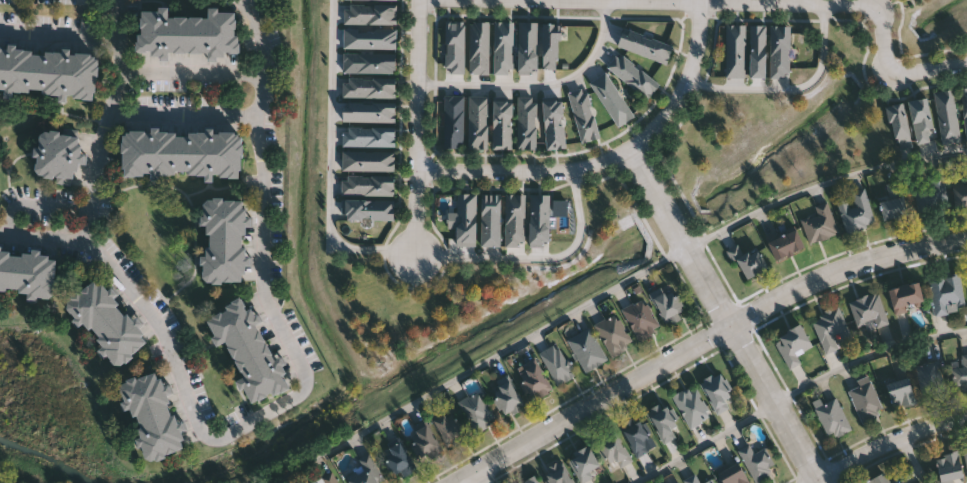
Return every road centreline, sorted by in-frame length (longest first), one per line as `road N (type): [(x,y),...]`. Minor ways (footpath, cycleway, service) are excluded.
road 1 (residential): [(422,1),(875,5),(893,73),(966,64)]
road 2 (tertiary): [(966,234),(852,260),(803,281),(656,359),(458,482)]
road 3 (residential): [(703,0),(692,77),(660,127),(631,150),(572,170),(420,172)]
road 4 (residential): [(631,150),(820,482)]
road 5 (residential): [(417,254),(422,0)]
road 6 (residential): [(813,482),(885,443),(966,417)]

